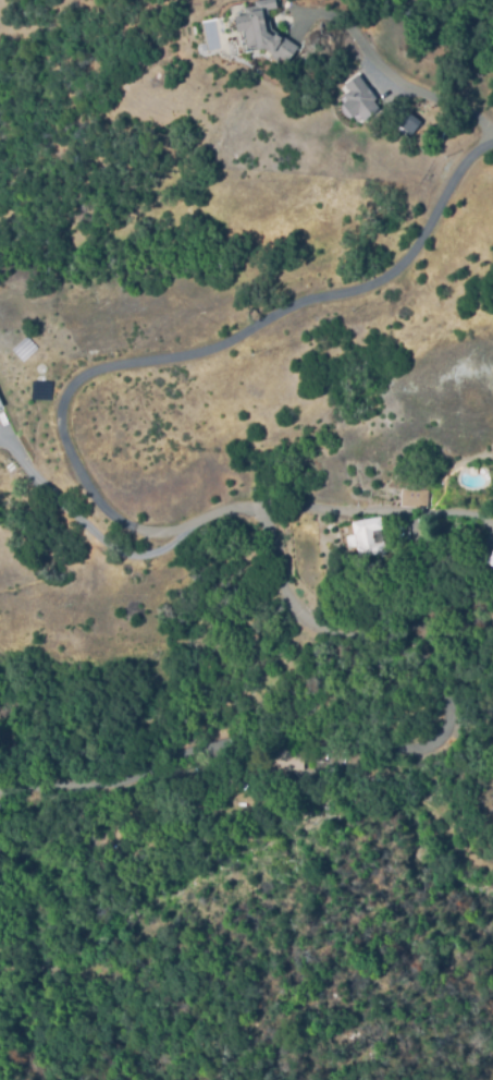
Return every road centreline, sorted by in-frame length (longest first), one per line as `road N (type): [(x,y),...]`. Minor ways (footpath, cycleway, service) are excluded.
road 1 (residential): [(0,791),(98,780),(231,735),(407,733),(441,717),(445,705),(433,670),(304,604),(251,512),(235,508),(151,529),(123,519),(74,461),(61,427),(67,400),(91,375),(211,350),(301,303),(380,282),(426,244),(473,159),(492,149)]

